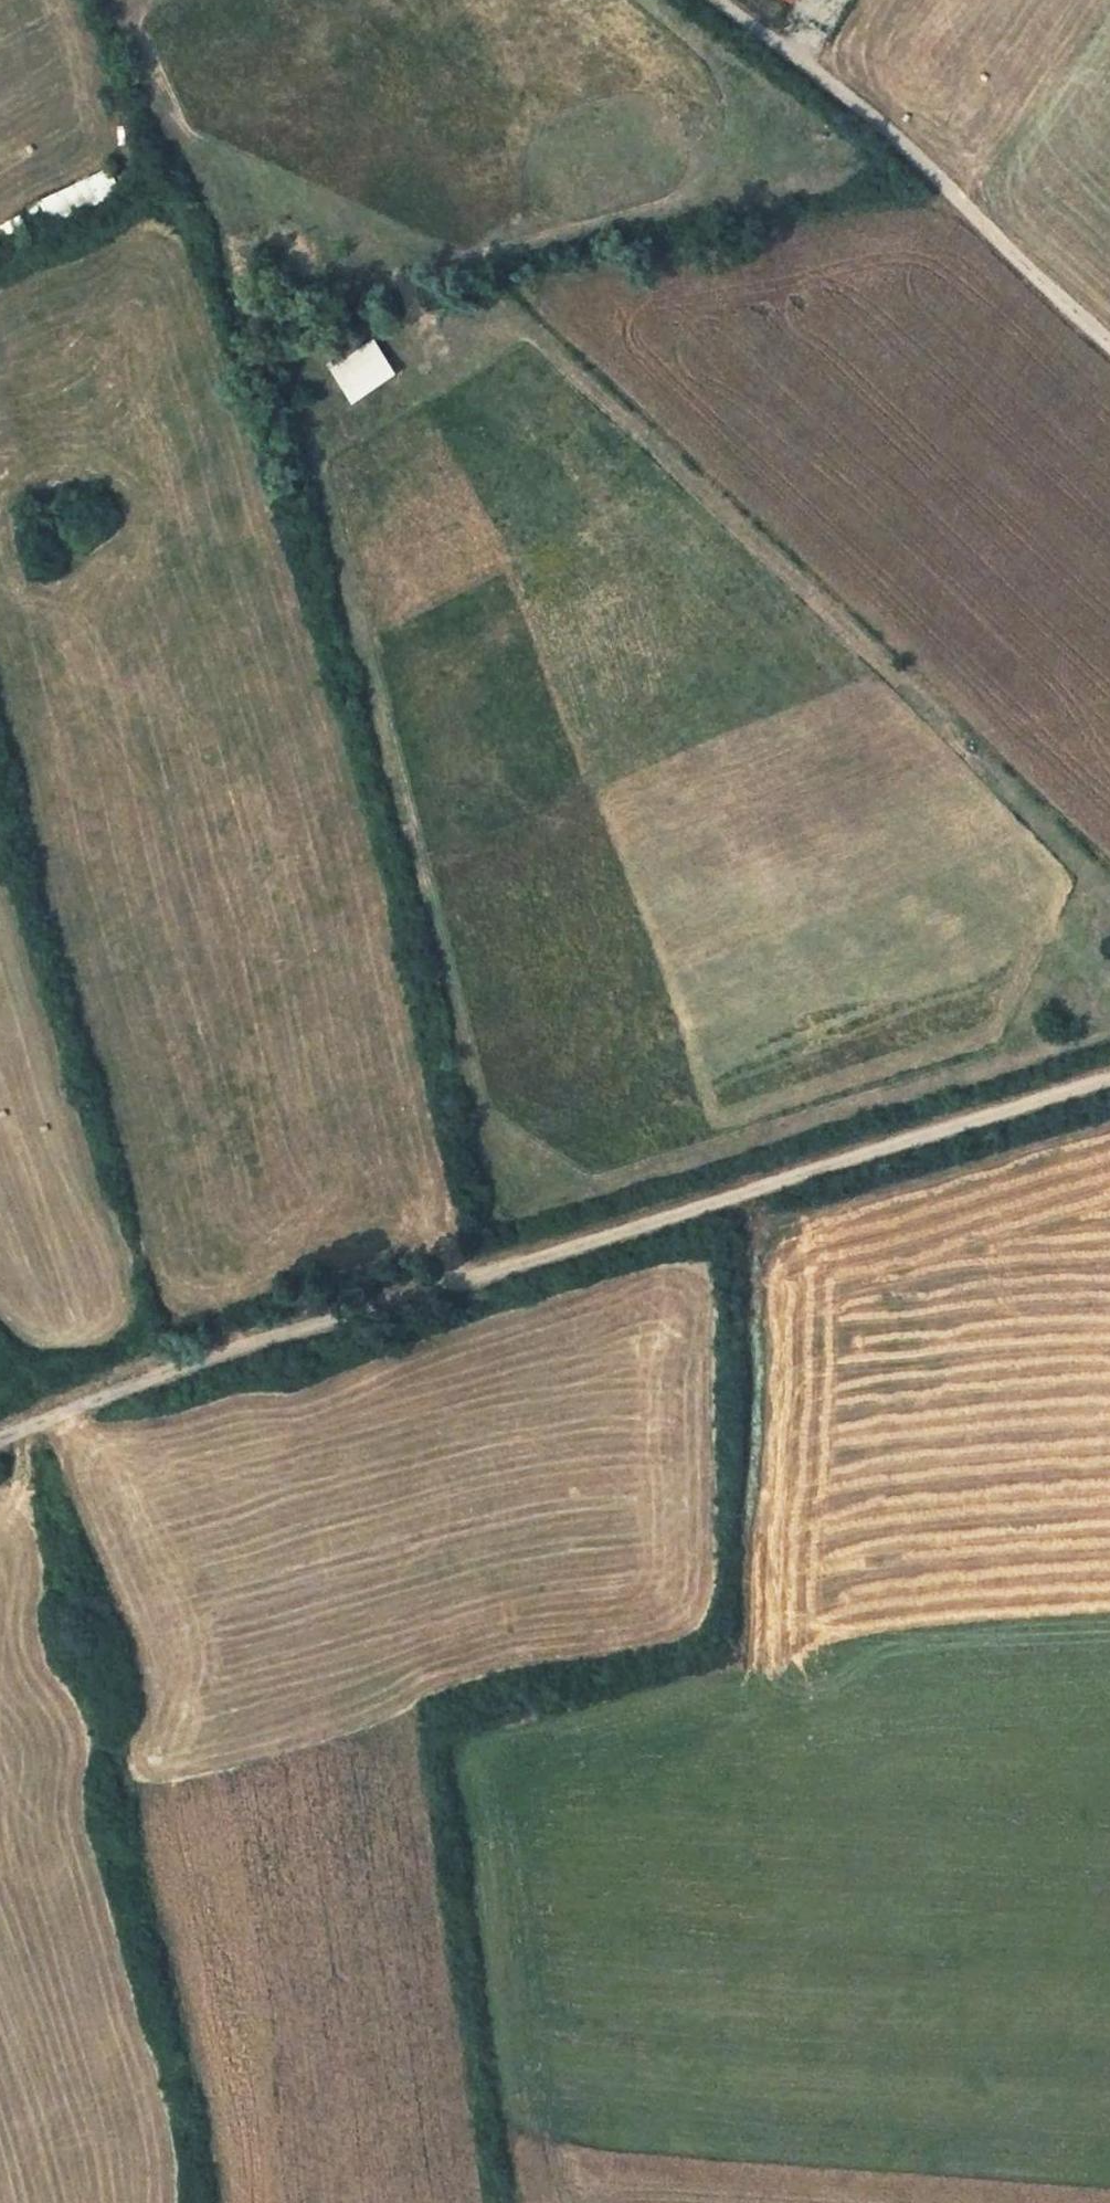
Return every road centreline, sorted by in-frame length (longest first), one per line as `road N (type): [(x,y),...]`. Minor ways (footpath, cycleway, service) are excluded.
road 1 (track): [(1109,1078),(100,1397),(0,1451)]
road 2 (track): [(1109,351),(714,0)]

